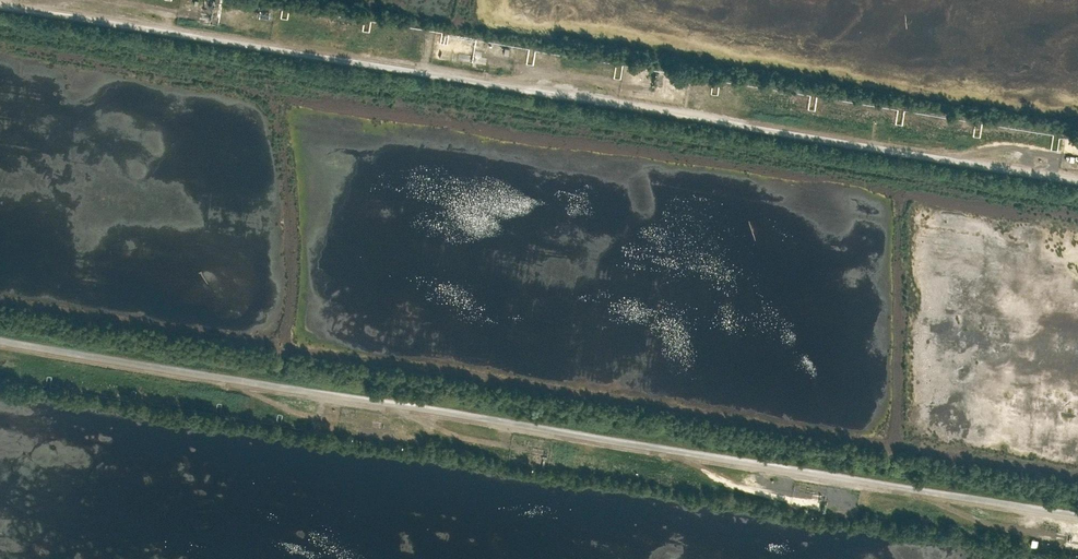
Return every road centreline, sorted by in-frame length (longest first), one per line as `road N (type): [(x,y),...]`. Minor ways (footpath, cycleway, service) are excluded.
road 1 (track): [(1077,513),(0,338)]
road 2 (track): [(16,0),(1077,173)]

